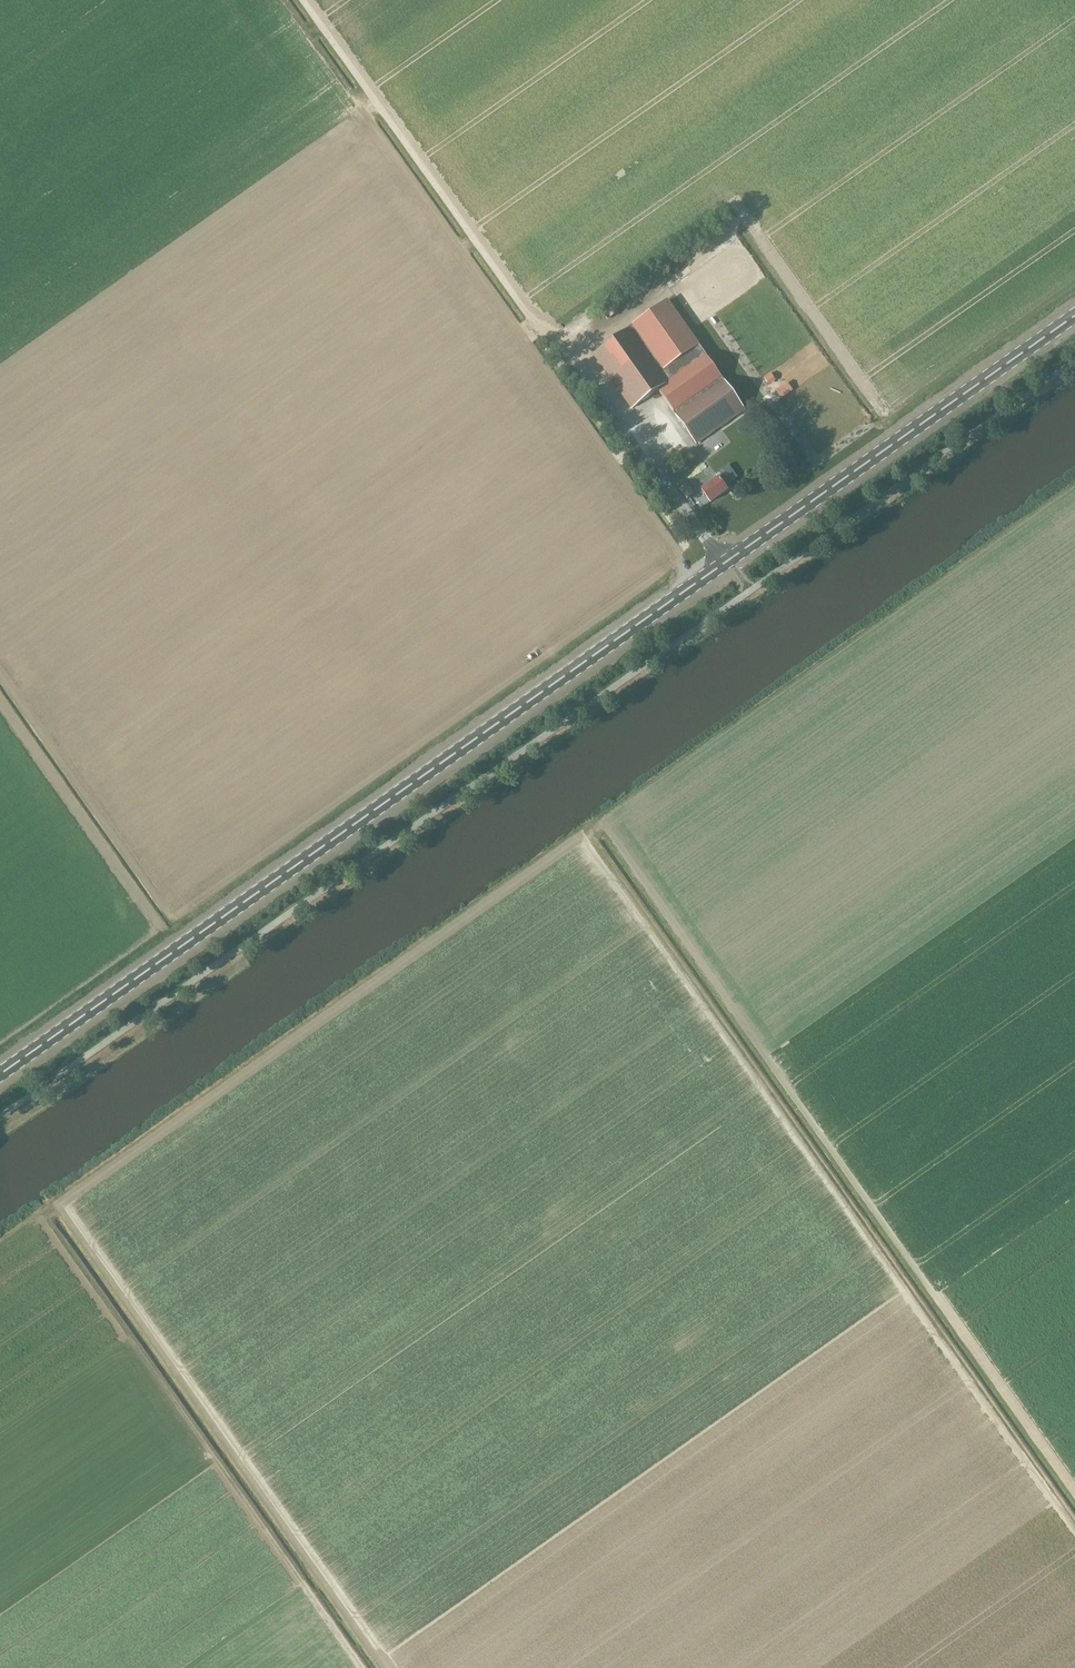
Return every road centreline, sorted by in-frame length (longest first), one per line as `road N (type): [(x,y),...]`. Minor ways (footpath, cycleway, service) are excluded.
road 1 (primary): [(0,1075),(1074,317)]

